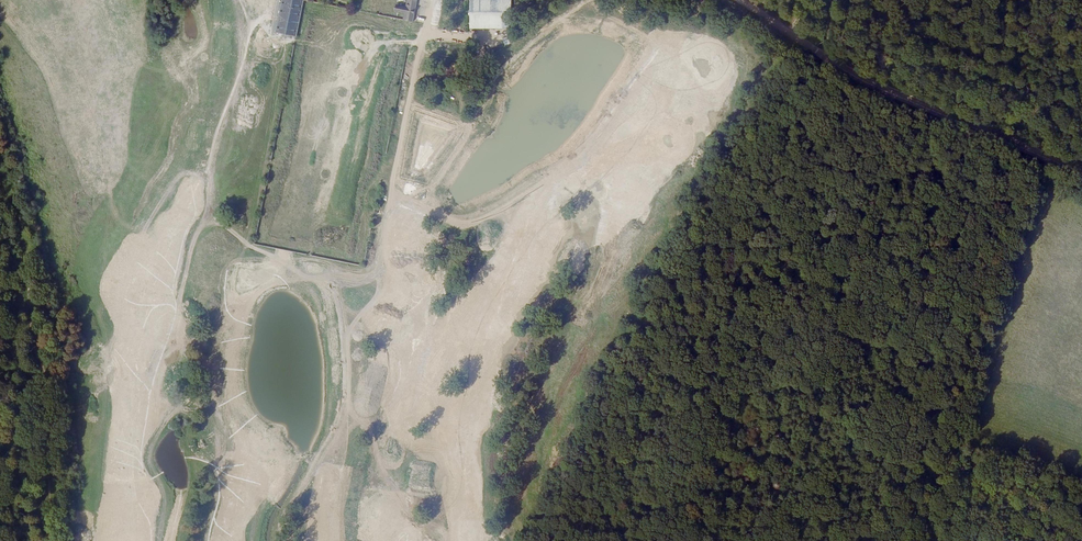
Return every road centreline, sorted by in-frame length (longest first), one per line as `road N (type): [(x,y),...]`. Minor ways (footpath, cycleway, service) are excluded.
road 1 (residential): [(1081,178),(862,82),(740,0)]
road 2 (track): [(44,540),(47,382),(22,226),(0,180)]
road 3 (track): [(1081,78),(963,57),(852,0)]

